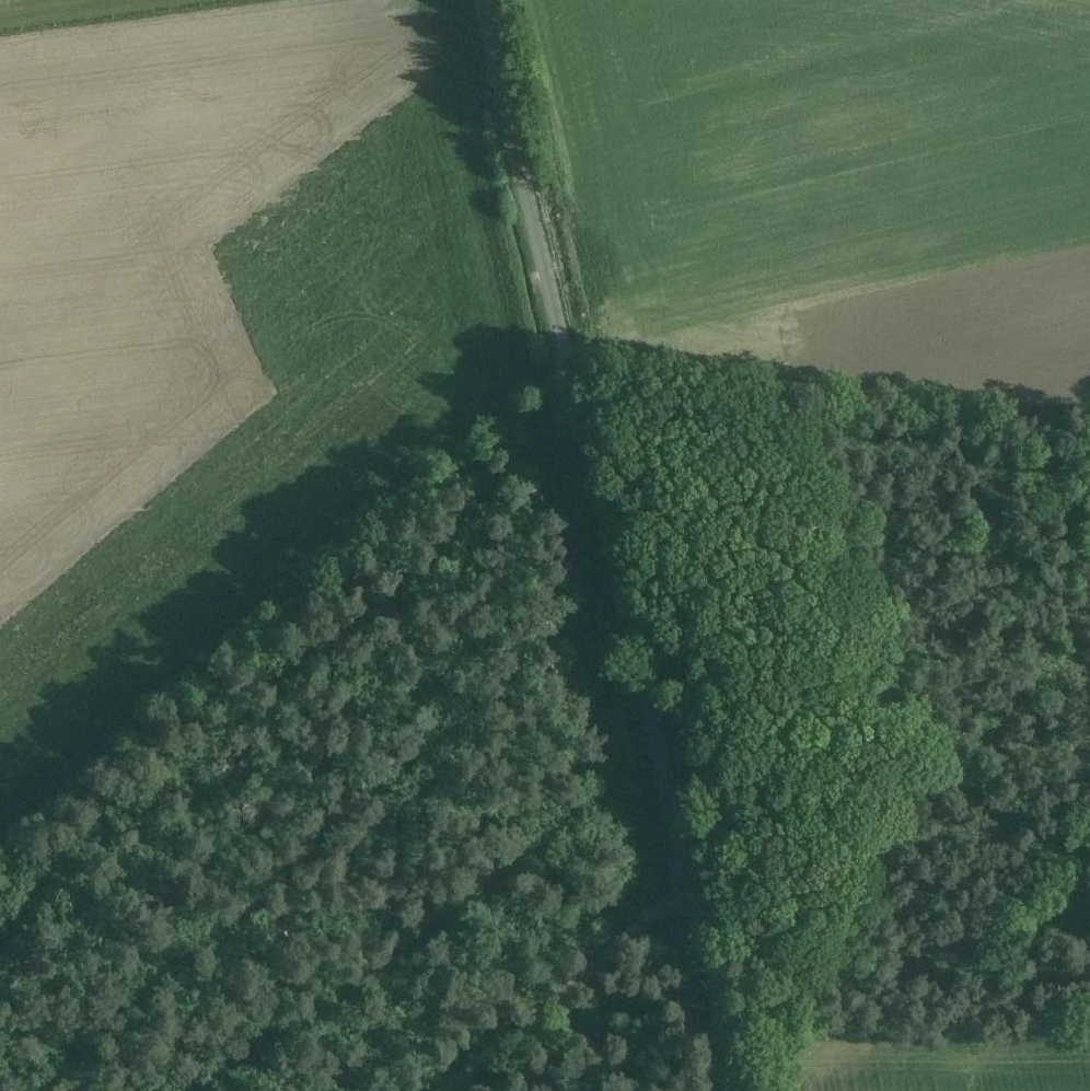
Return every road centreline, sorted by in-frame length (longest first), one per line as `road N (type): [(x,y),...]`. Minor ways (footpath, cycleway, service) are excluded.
road 1 (unclassified): [(736,1090),(540,340),(462,0)]
road 2 (track): [(690,901),(654,920),(463,1090)]

